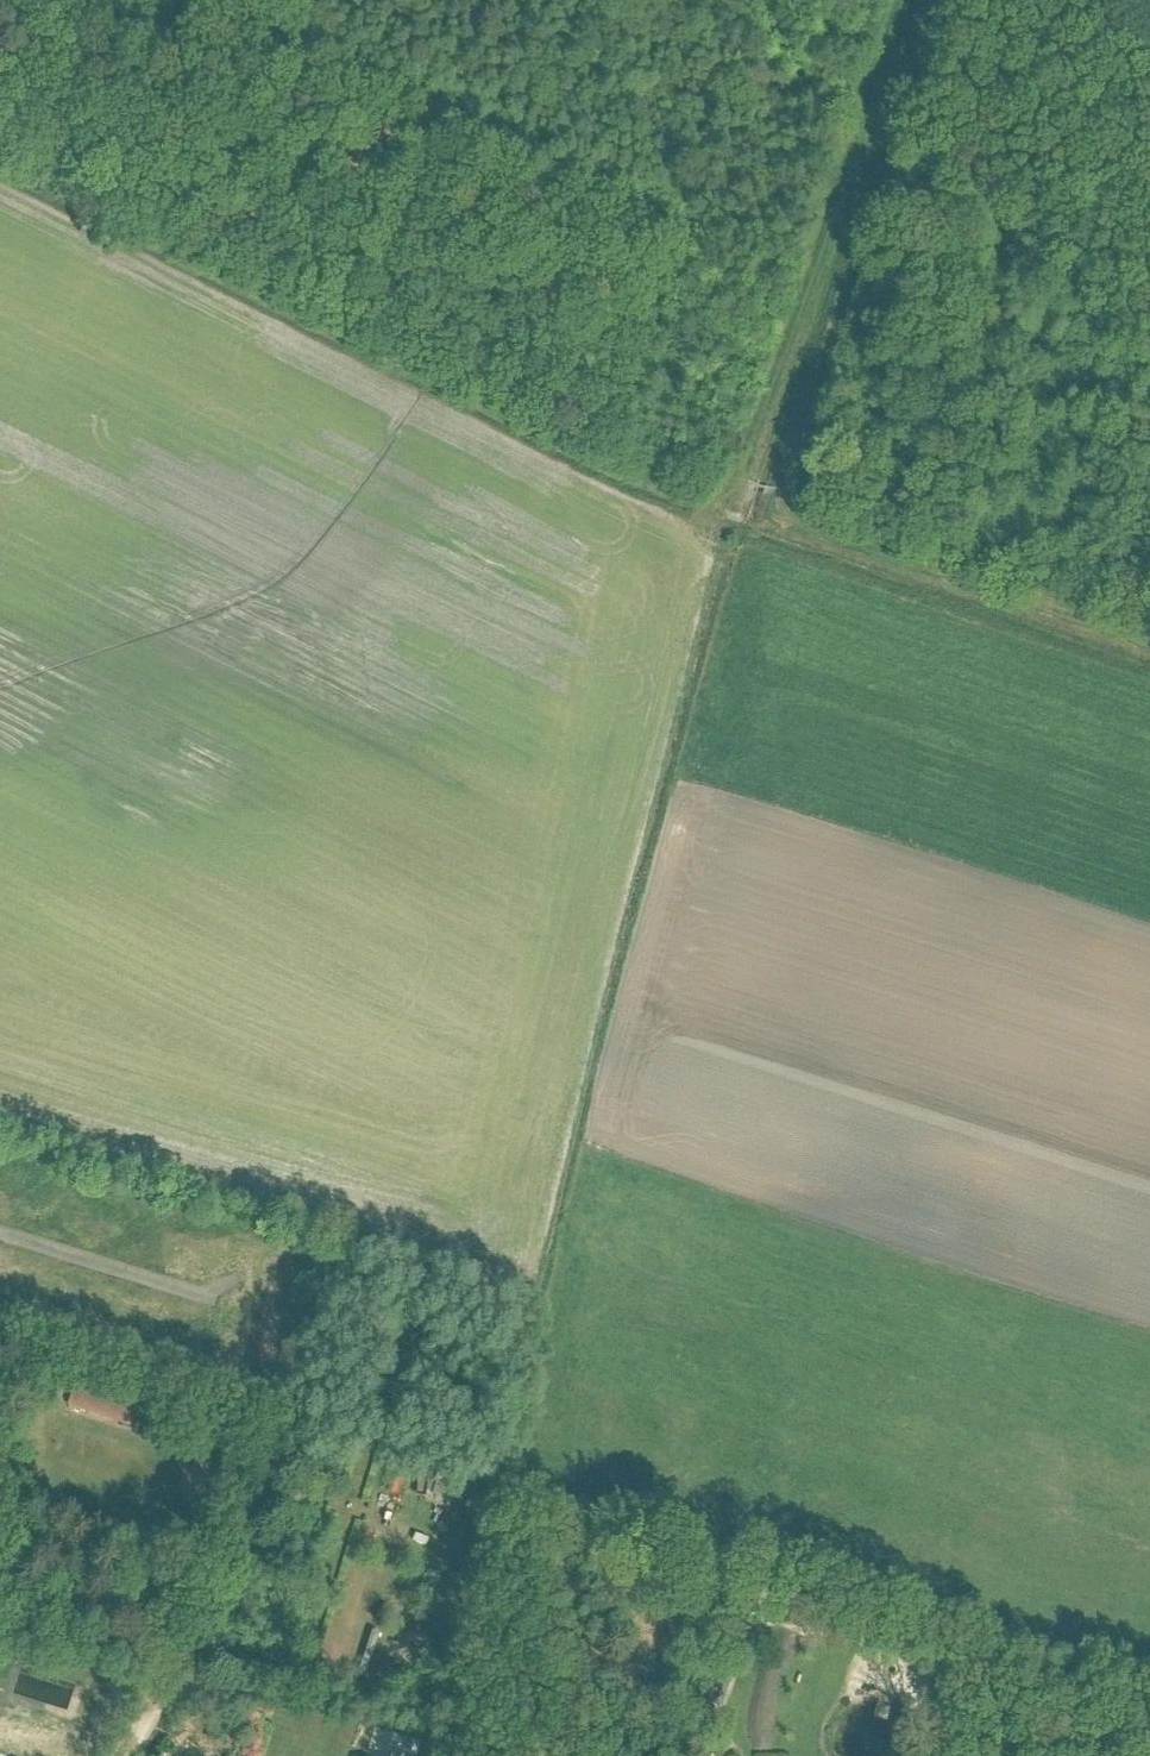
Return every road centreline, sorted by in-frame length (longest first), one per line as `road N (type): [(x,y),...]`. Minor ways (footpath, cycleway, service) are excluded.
road 1 (track): [(0,1234),(218,1302)]

